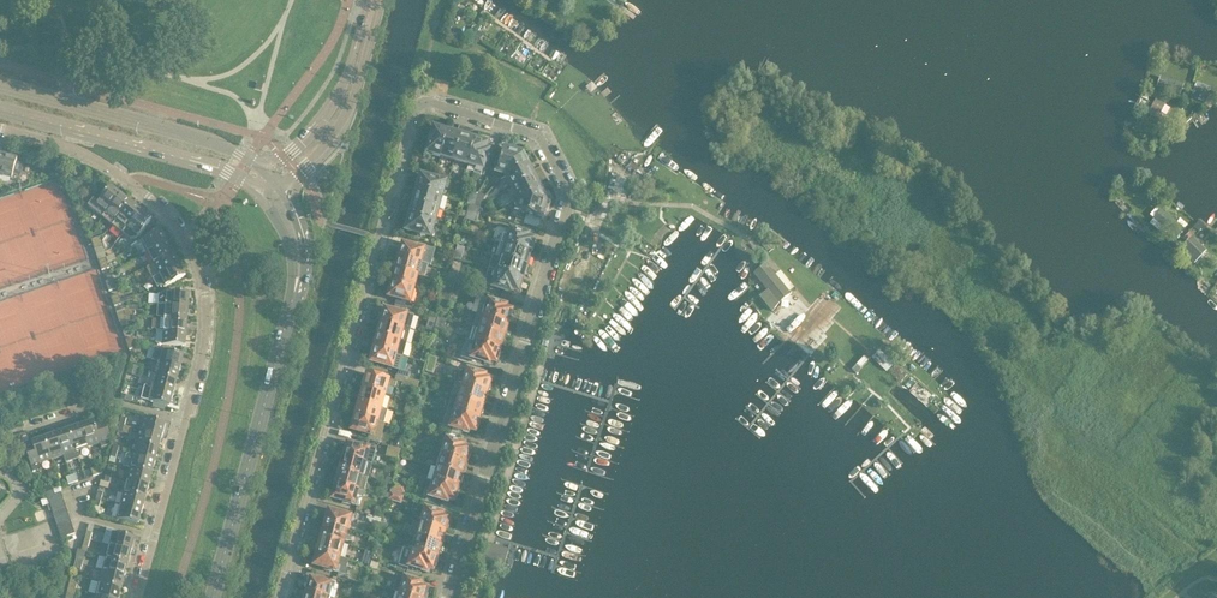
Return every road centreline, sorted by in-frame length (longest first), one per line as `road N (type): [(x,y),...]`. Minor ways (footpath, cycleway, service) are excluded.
road 1 (residential): [(279,597),(413,112),(433,103),(539,136),(570,195),(448,597)]
road 2 (residential): [(0,128),(89,155),(153,200),(184,238),(202,279),(206,319),(186,422)]
road 3 (tertiary): [(214,597),(293,298)]
road 4 (tertiary): [(271,172),(215,142),(0,85)]
road 5 (tertiary): [(0,110),(215,167),(260,194)]
road 6 (tertiary): [(285,189),(355,98),(379,5)]
road 7 (tertiary): [(367,2),(340,92),(271,172)]
road 8 (residential): [(27,430),(114,402),(186,422)]

